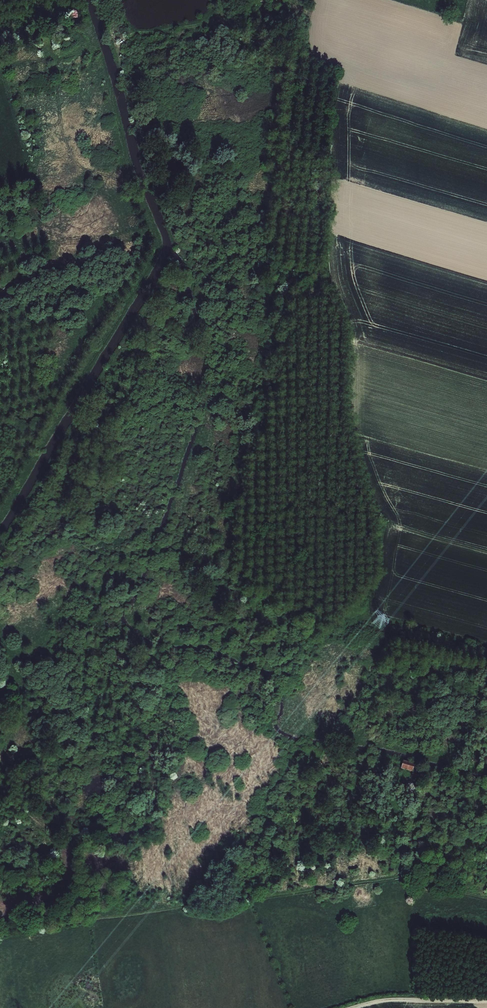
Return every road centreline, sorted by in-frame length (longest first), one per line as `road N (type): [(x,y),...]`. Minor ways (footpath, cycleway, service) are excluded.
road 1 (track): [(346,1007),(386,998),(486,998)]

